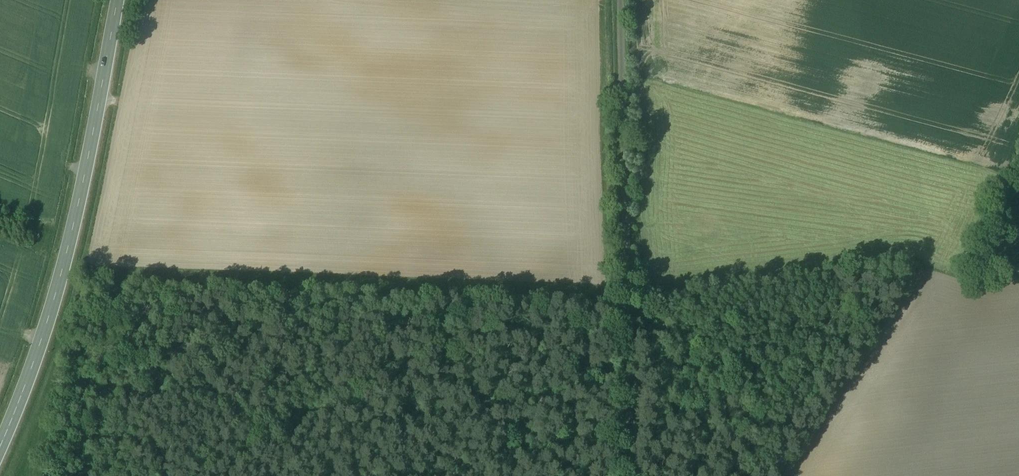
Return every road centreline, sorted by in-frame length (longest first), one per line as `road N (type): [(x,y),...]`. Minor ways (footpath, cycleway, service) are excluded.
road 1 (unclassified): [(624,0),(632,175),(620,475)]
road 2 (secondary): [(0,444),(44,331),(69,238),(116,0)]

